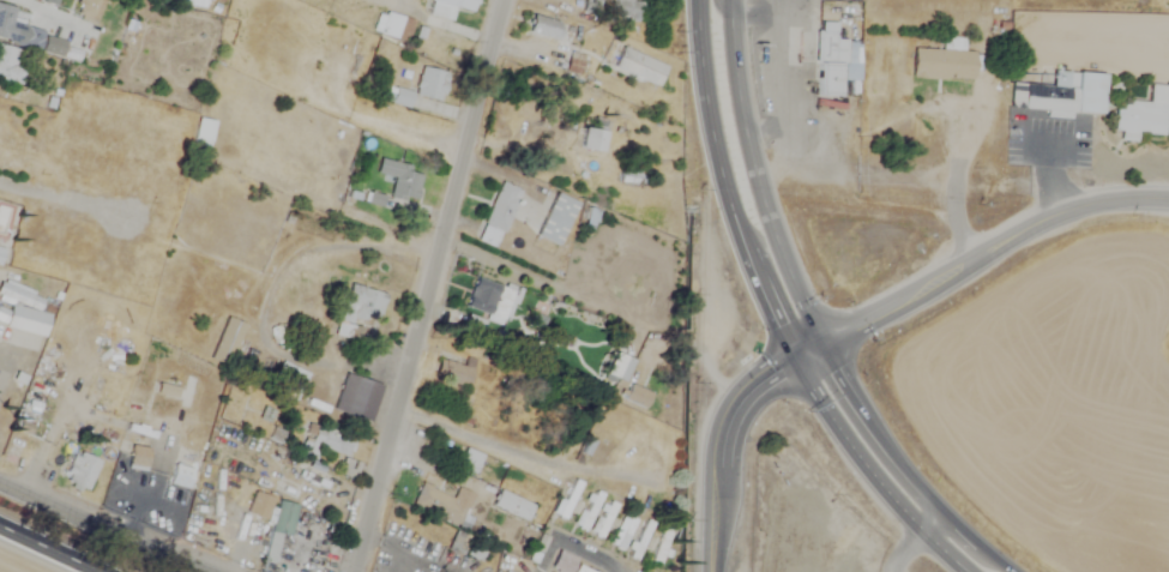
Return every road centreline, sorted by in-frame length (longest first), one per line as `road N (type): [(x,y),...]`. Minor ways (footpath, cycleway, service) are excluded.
road 1 (residential): [(351,571),(506,0)]
road 2 (secondary): [(1013,571),(904,477),(821,339),(770,218)]
road 3 (secondary): [(745,247),(796,355),(856,452),(891,500),(970,571)]
road 4 (residential): [(1168,200),(1081,205),(1037,221),(821,339)]
road 5 (secondary): [(821,339),(733,407),(718,453),(713,571)]
road 6 (secondary): [(698,0),(711,132),(745,247)]
road 7 (secondary): [(207,571),(0,483)]
road 8 (secondary): [(770,218),(740,103),(729,0)]
road 9 (residential): [(120,216),(0,183)]

